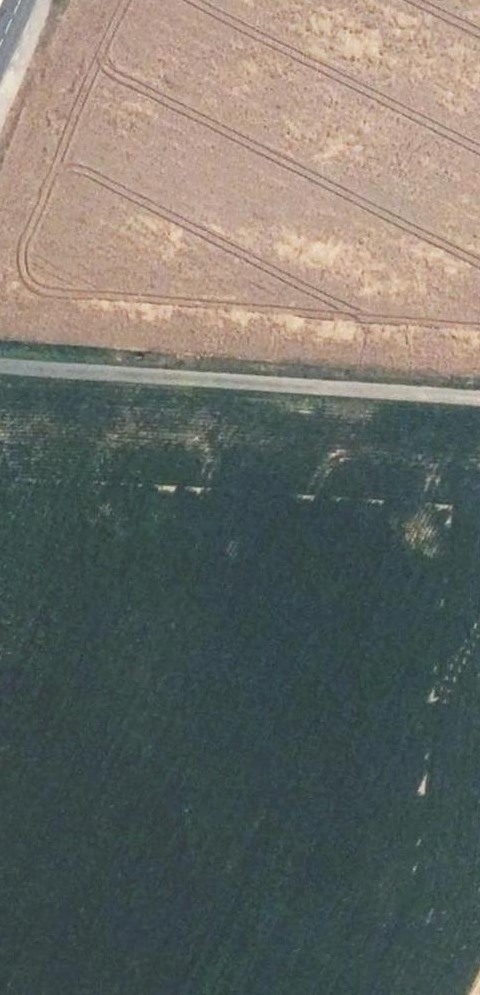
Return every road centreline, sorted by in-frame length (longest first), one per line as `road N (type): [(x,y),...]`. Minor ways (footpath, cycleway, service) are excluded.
road 1 (unclassified): [(0,365),(479,399)]

